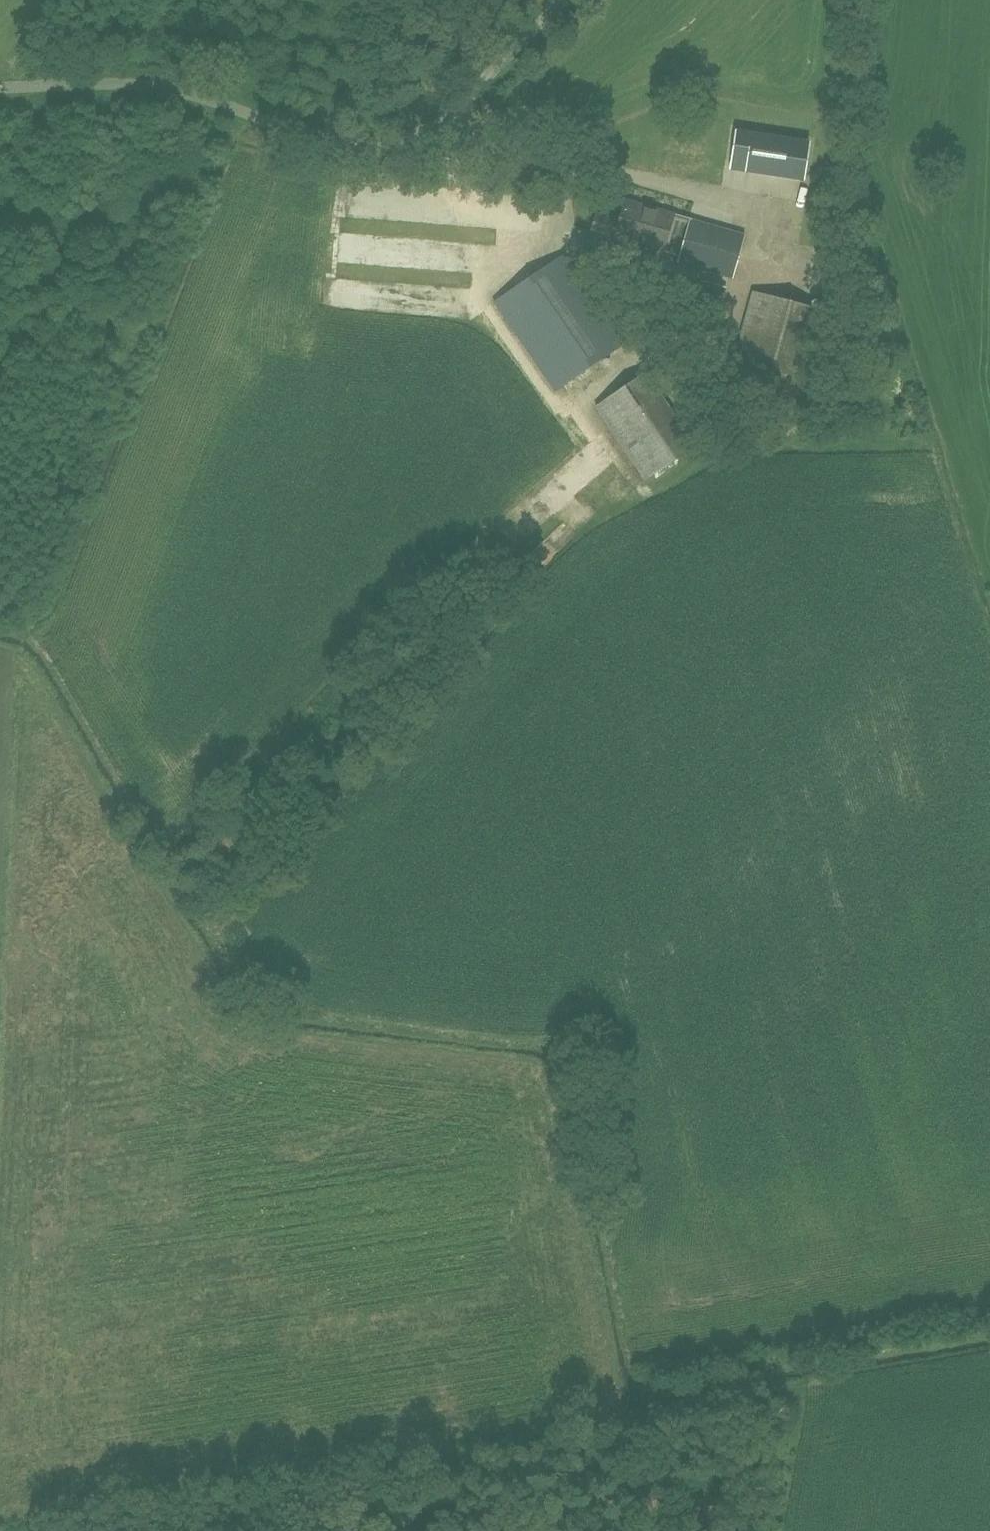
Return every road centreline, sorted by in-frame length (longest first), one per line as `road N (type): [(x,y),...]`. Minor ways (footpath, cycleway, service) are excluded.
road 1 (unclassified): [(0,83),(147,78),(311,137),(385,149),(445,128),(570,0)]

